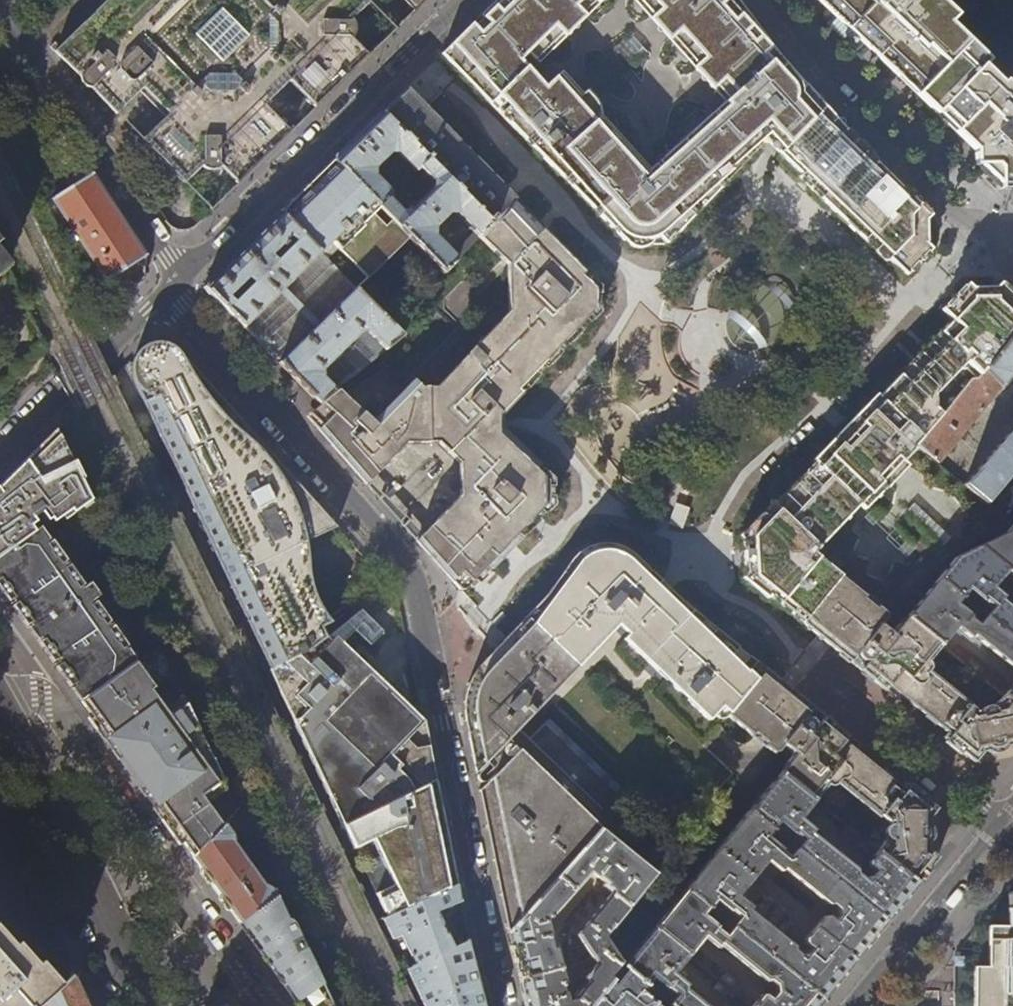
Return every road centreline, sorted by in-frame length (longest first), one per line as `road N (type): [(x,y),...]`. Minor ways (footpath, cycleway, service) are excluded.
road 1 (residential): [(175,280),(180,305),(411,574),(504,1005)]
road 2 (residential): [(258,1005),(41,701),(0,695)]
road 3 (residential): [(175,280),(462,0)]
road 4 (residential): [(0,11),(168,257),(175,280)]
road 5 (secondary): [(0,724),(132,1005)]
road 6 (residential): [(854,1005),(1012,809)]
road 7 (residential): [(0,458),(175,280)]

